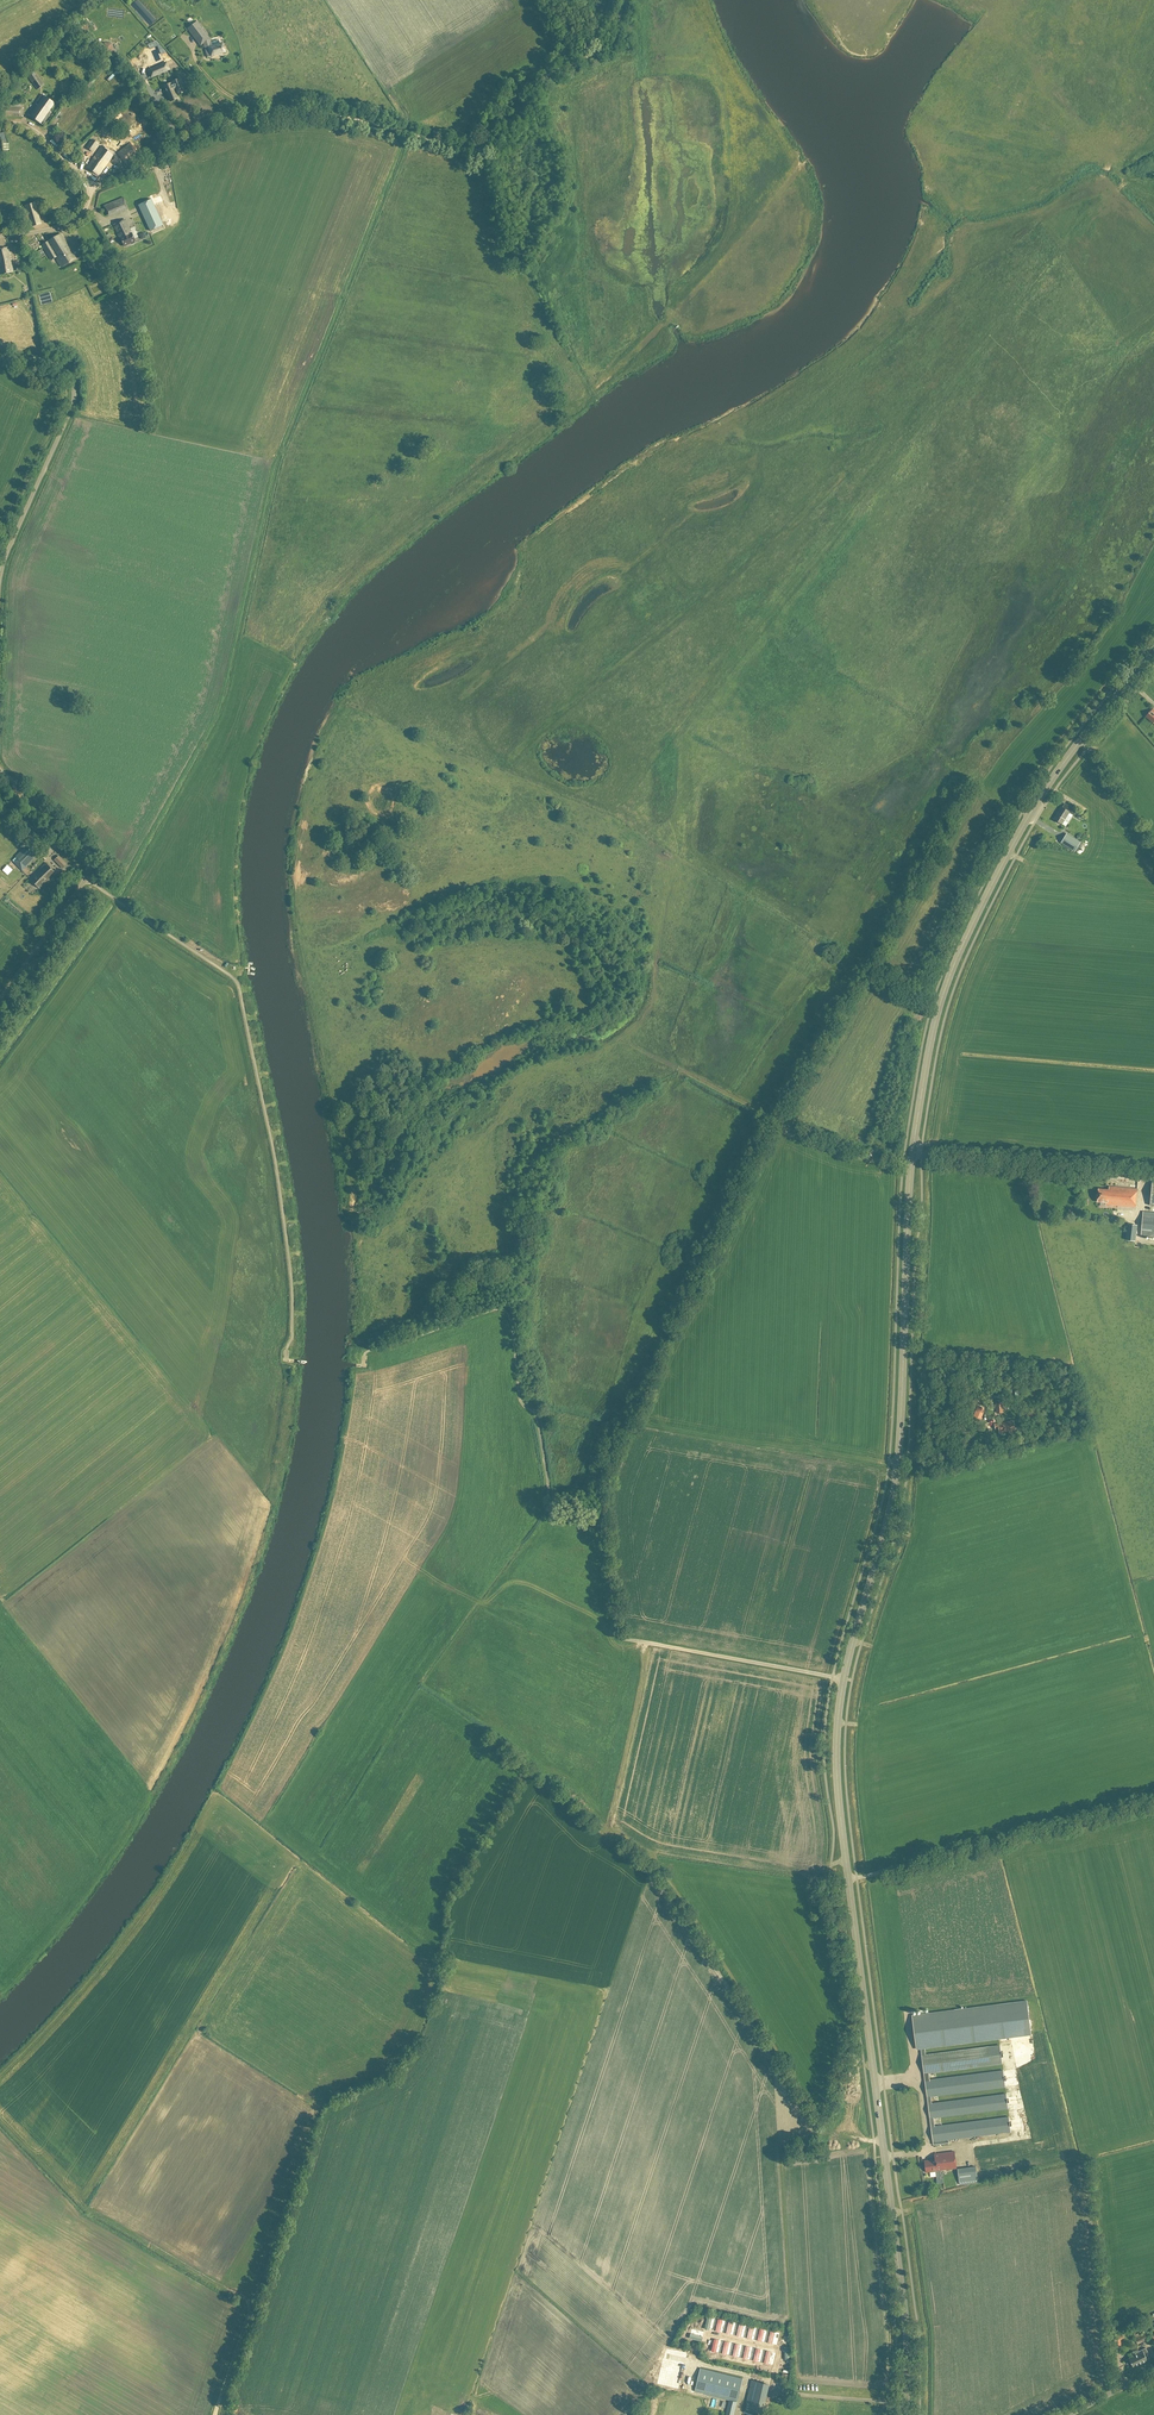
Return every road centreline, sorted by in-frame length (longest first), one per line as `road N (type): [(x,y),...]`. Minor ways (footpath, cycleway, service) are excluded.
road 1 (secondary): [(848,1880),(838,1729),(897,1472),(912,1155)]
road 2 (unclassified): [(93,187),(231,123),(279,112),(327,112),(477,151),(523,88),(611,43),(624,0)]
road 3 (secondary): [(912,1155),(936,1023),(966,939),(1055,778),(1153,655)]
road 4 (track): [(645,1643),(609,1826),(657,1864),(827,2126)]
road 5 (secondary): [(906,2414),(907,2327),(848,1880)]
road 6 (track): [(1153,1803),(857,1879)]
road 7 (unclassified): [(0,998),(89,867),(80,834),(0,770)]
road 8 (unclassified): [(0,578),(74,395),(56,364),(0,356)]
road 9 (track): [(39,2159),(84,2206),(241,2295),(248,2314)]
road 10 (unclassified): [(1153,1172),(912,1155)]
road 11 (unclassified): [(645,1643),(832,1678)]

